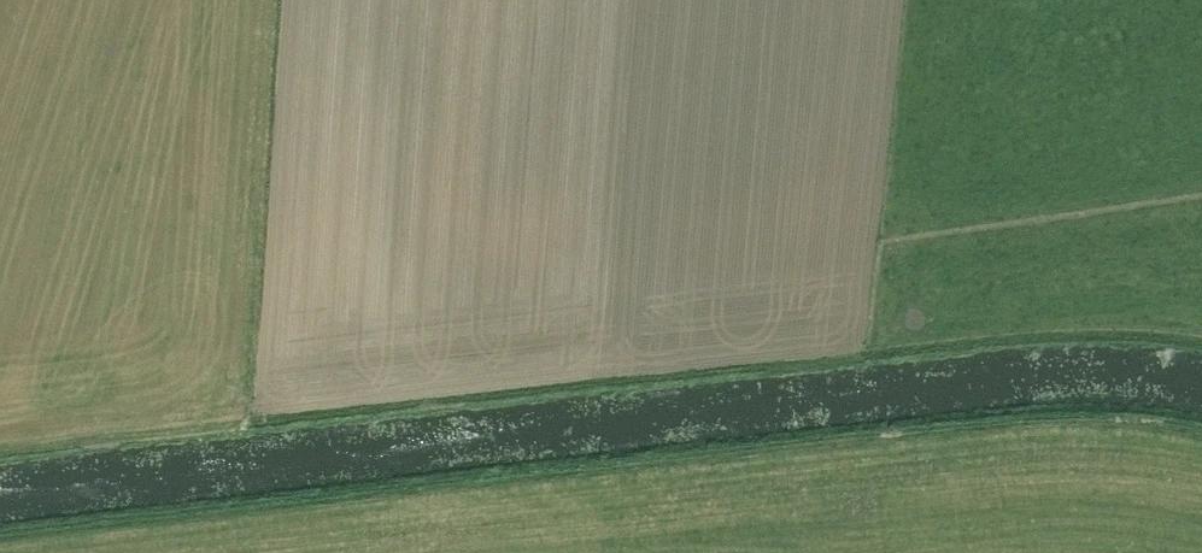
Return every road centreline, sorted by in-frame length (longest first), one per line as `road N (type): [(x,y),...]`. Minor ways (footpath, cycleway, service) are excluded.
road 1 (track): [(1201,340),(1086,336),(942,347),(0,453)]

